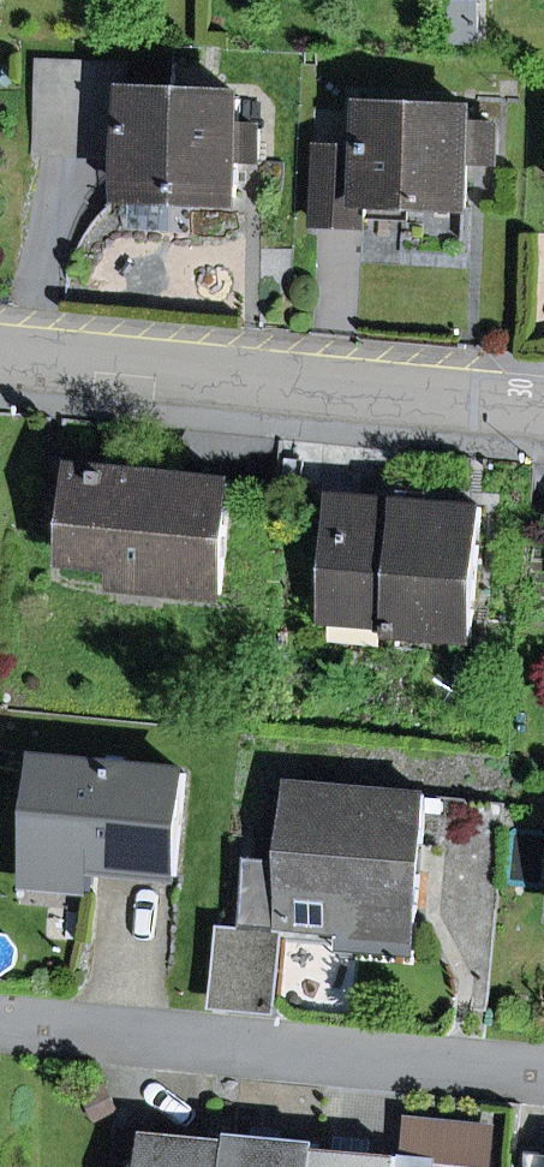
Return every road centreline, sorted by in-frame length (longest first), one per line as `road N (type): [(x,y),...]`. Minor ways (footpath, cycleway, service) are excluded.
road 1 (residential): [(0,343),(543,405)]
road 2 (residential): [(0,1025),(543,1077)]

